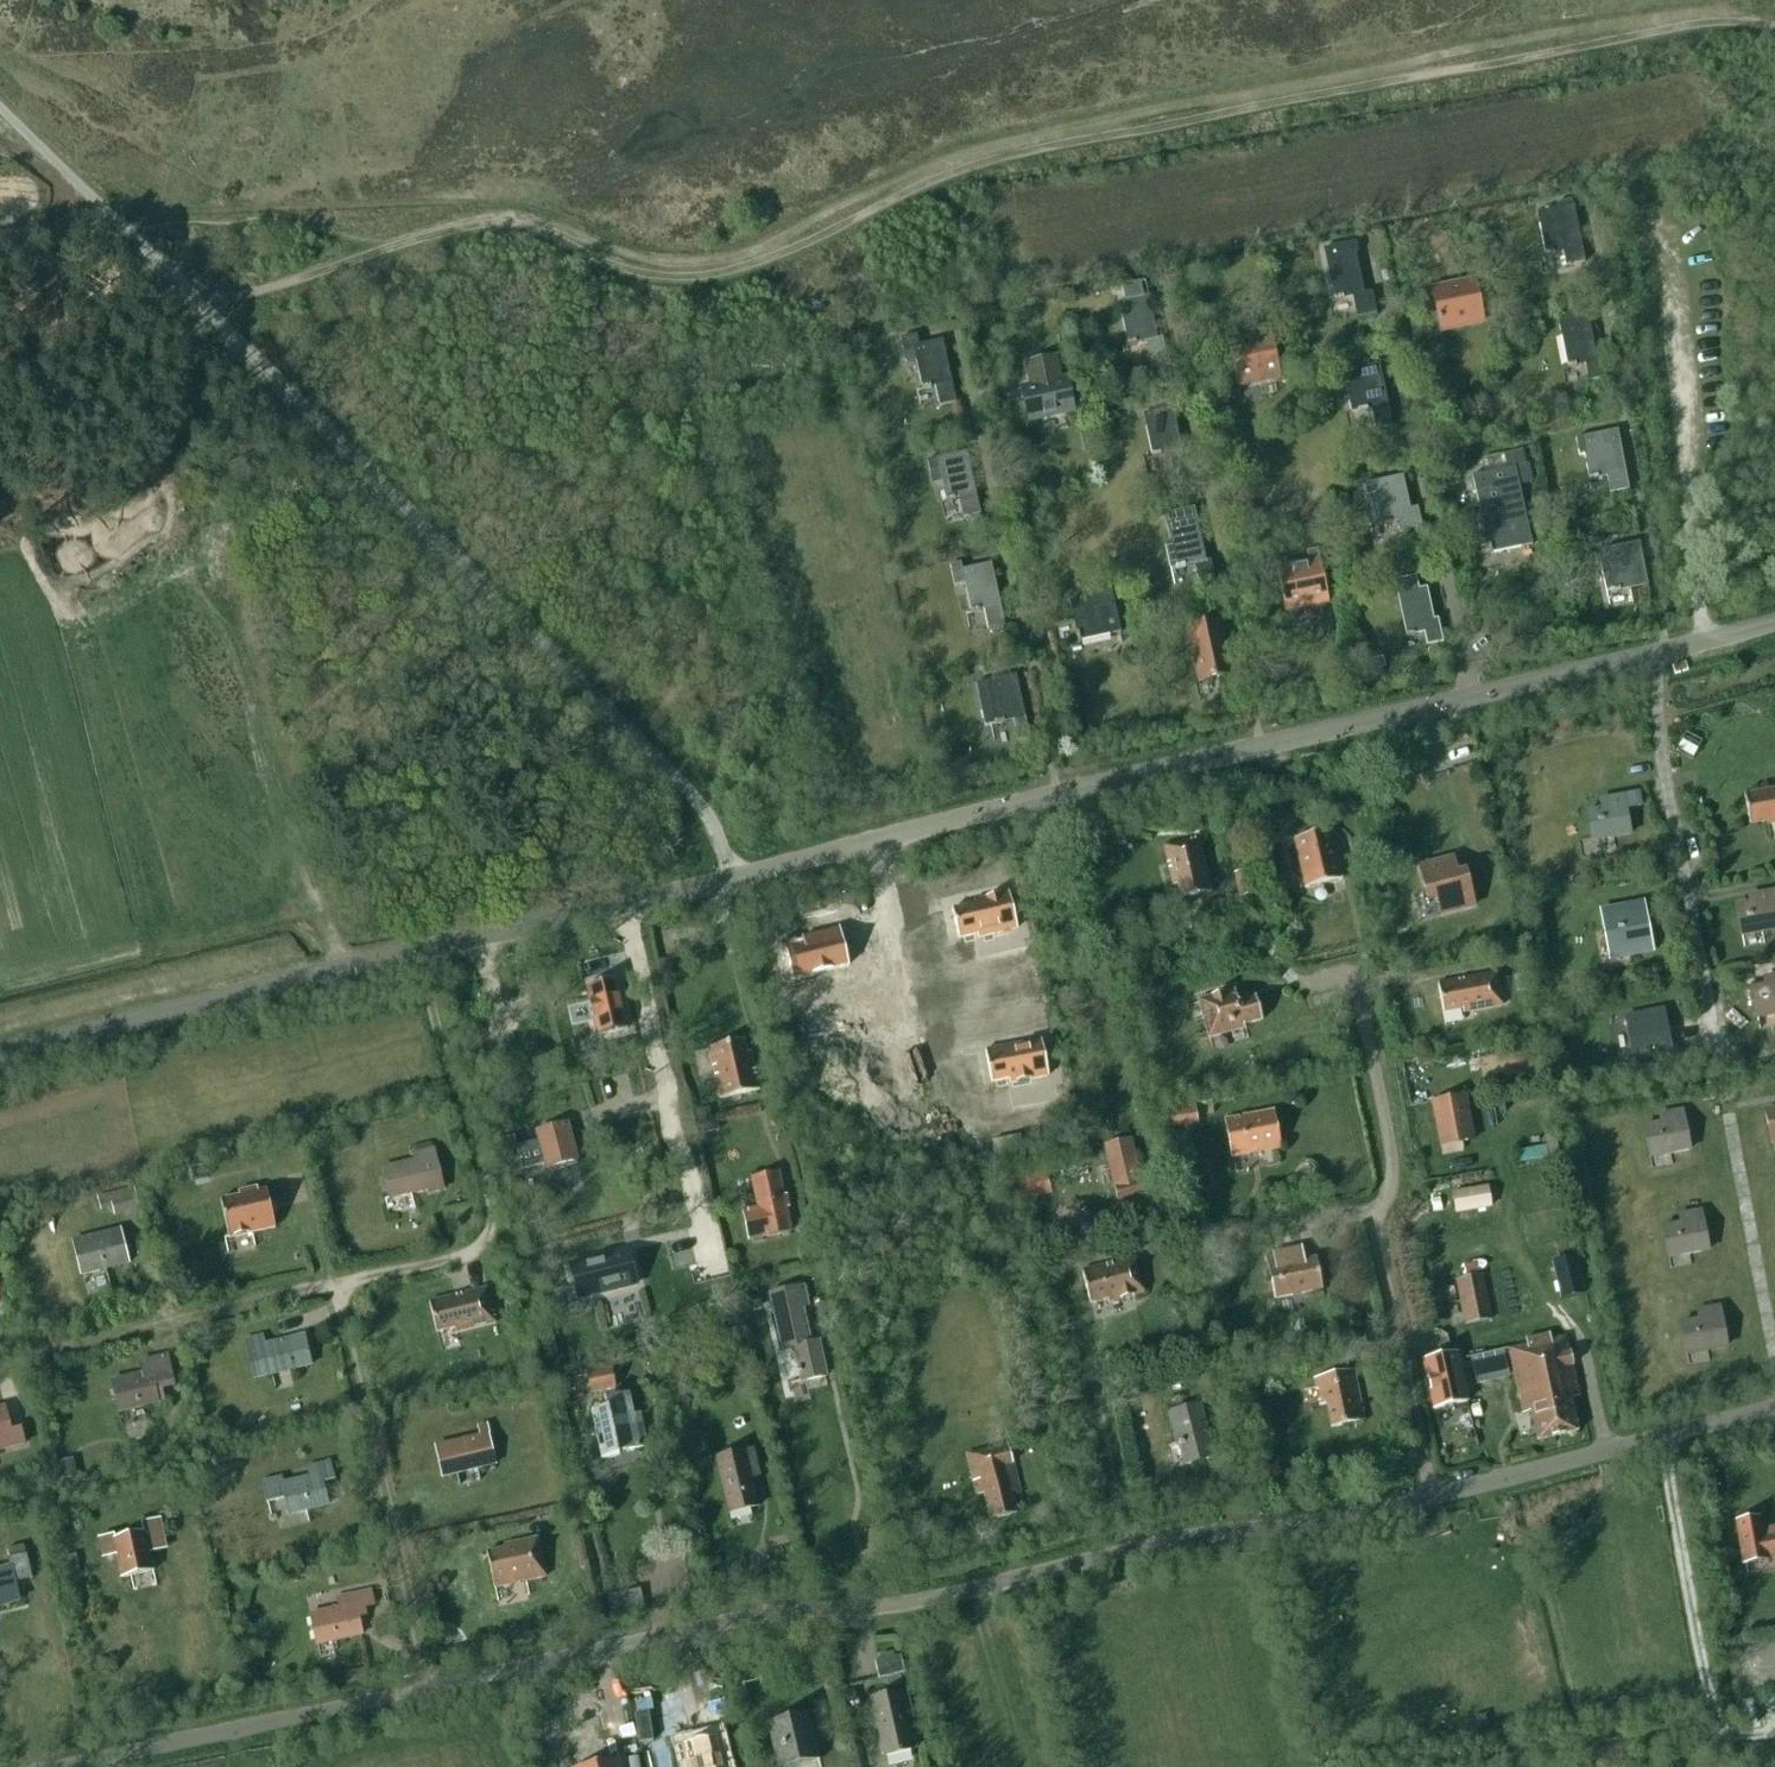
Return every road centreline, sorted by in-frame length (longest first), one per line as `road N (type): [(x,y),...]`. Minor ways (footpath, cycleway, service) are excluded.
road 1 (unclassified): [(422,951),(1774,625)]
road 2 (residential): [(1774,1408),(1335,1517),(1181,1539),(915,1601),(771,1614),(430,1687)]
road 3 (residential): [(335,1284),(472,1253),(491,1223),(422,951)]
road 4 (unclassified): [(0,1053),(422,951)]
road 5 (residential): [(335,1284),(430,1687)]
road 6 (residential): [(430,1687),(68,1766)]
road 7 (residential): [(36,1355),(335,1284)]

